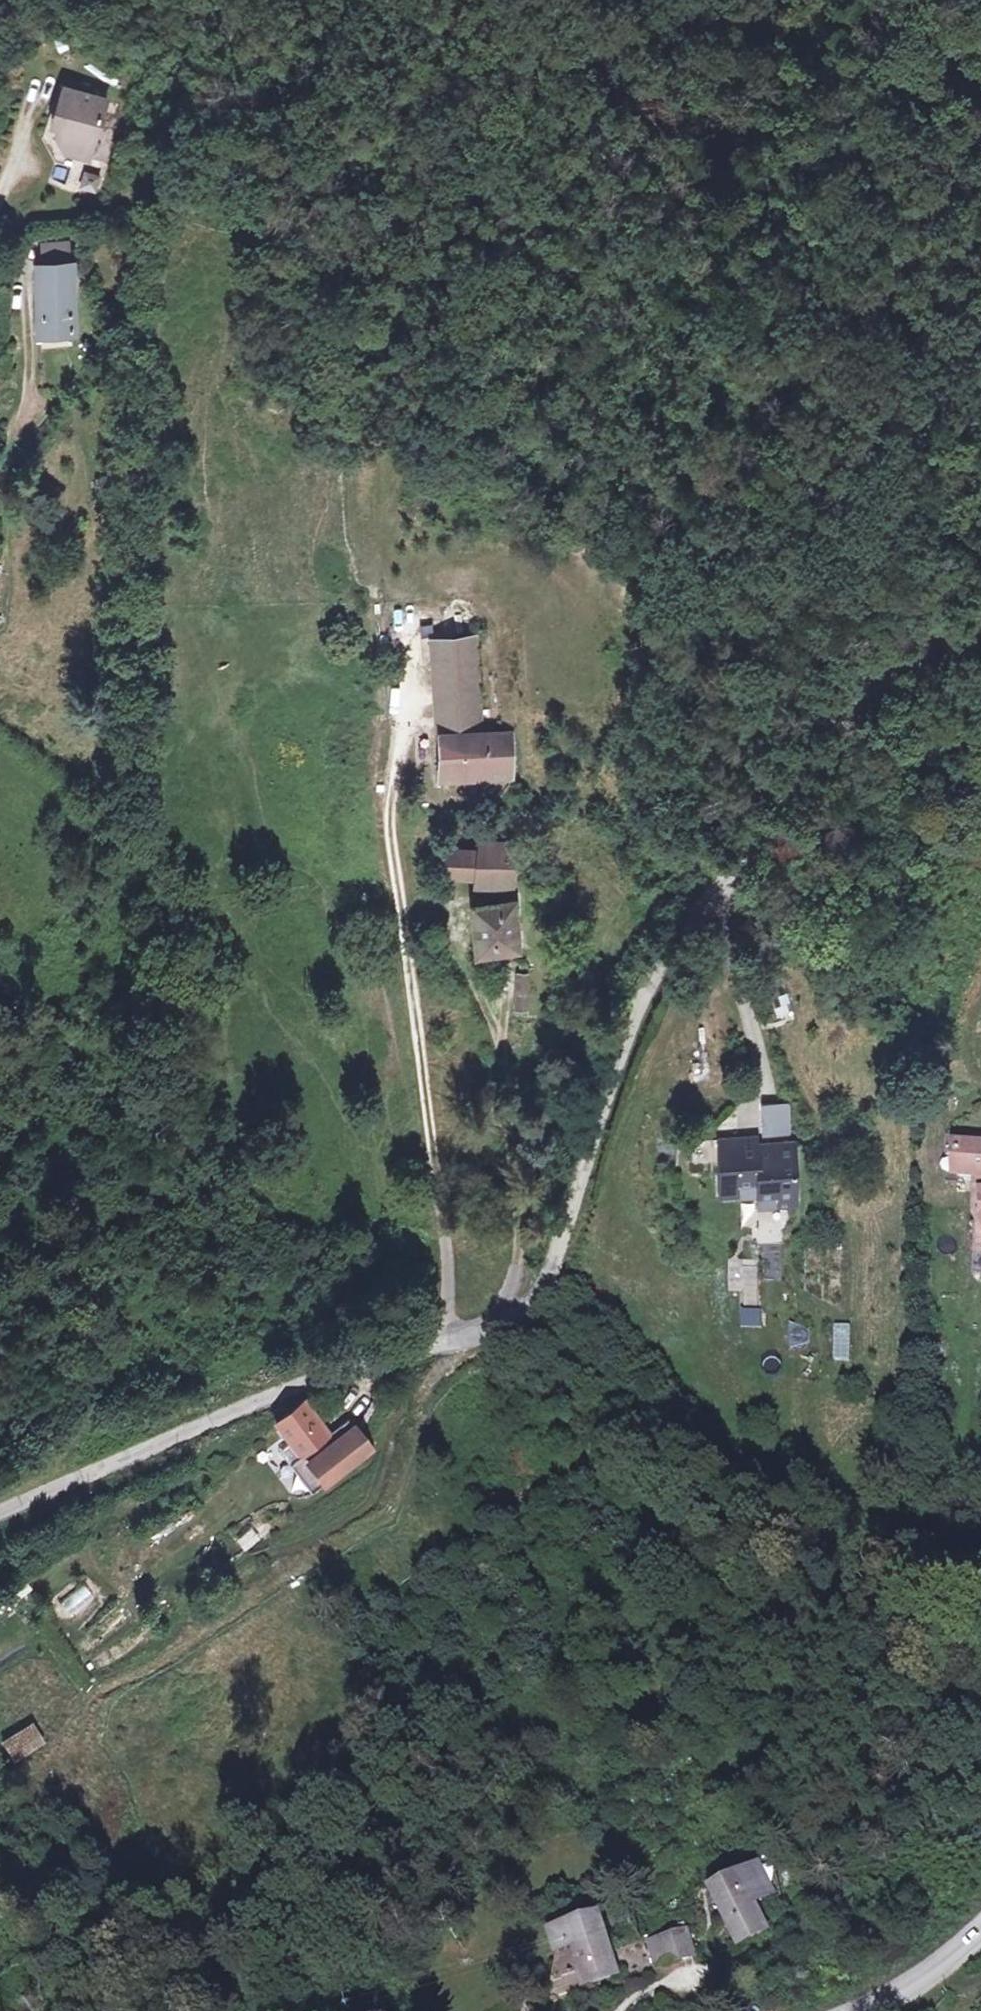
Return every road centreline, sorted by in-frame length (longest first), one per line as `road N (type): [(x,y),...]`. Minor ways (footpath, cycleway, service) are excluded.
road 1 (tertiary): [(0,1505),(513,1309),(543,1274),(645,1000),(851,738),(980,632)]
road 2 (secondary): [(856,2010),(980,1933)]

